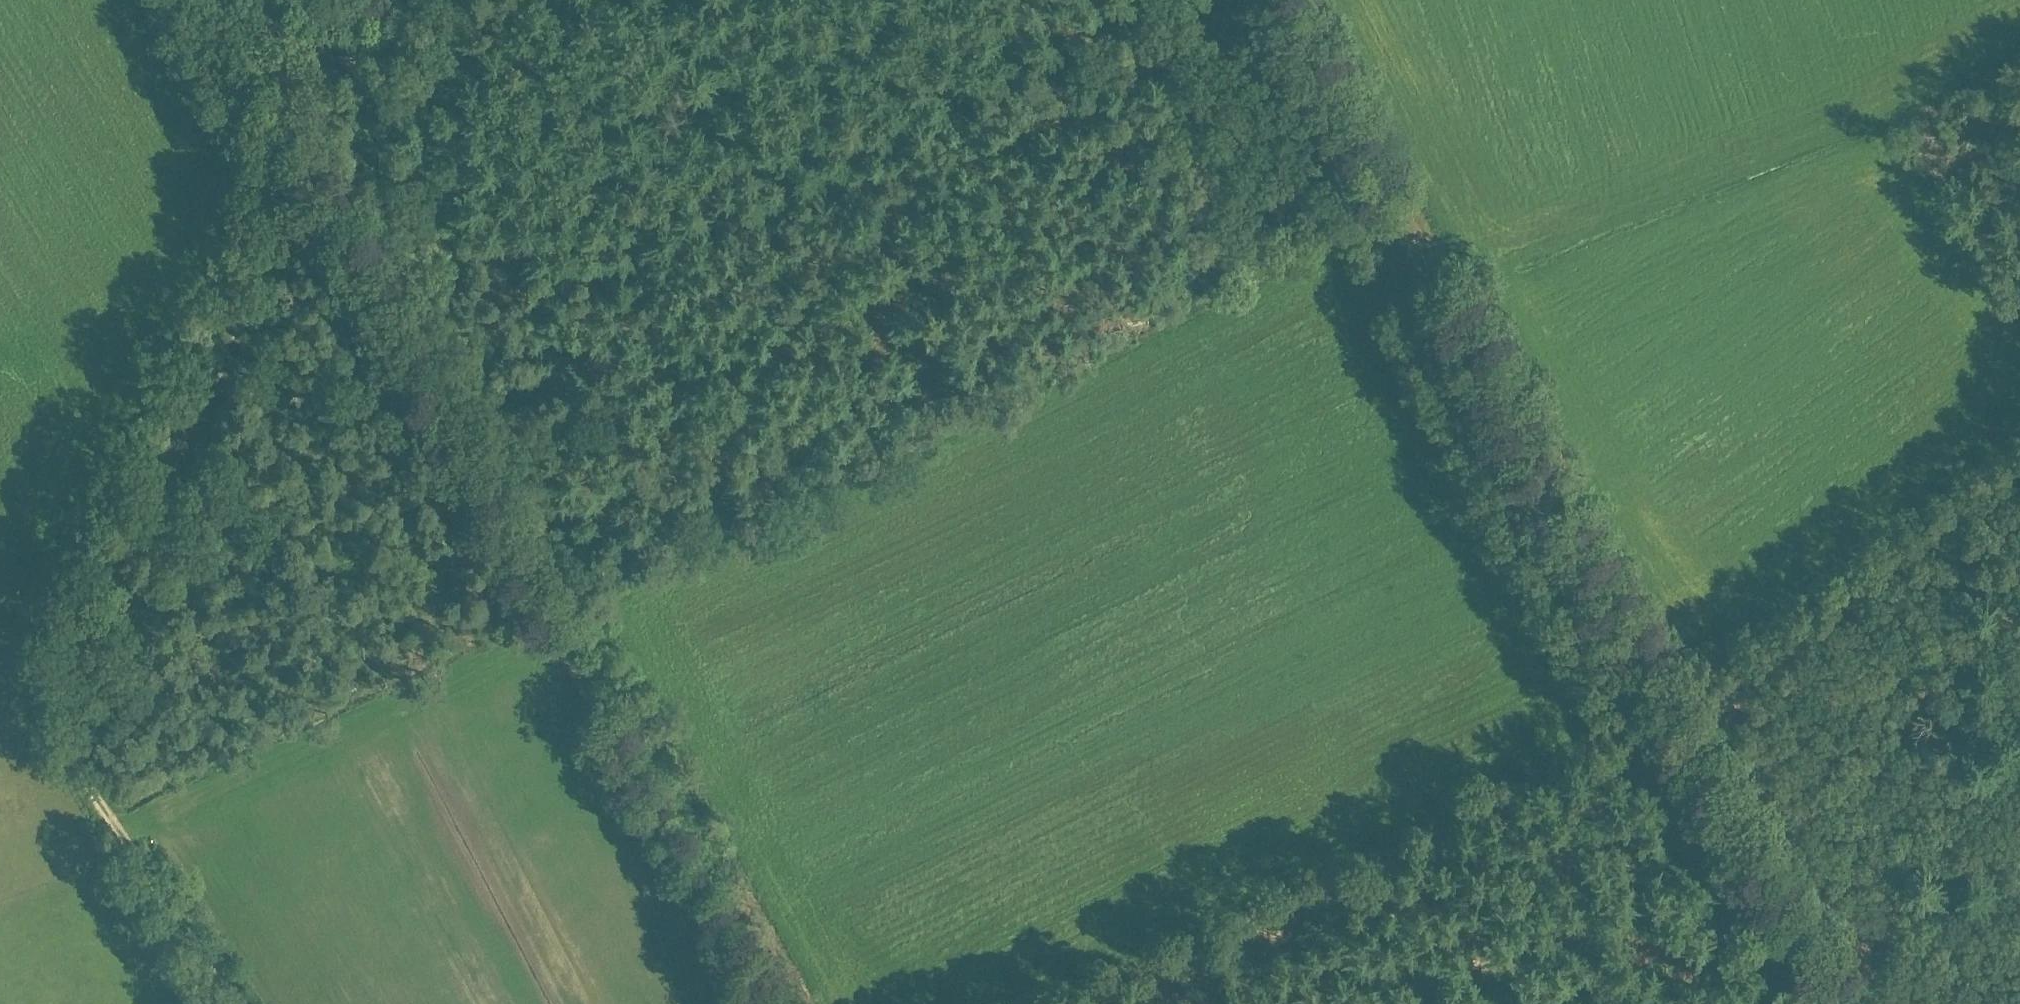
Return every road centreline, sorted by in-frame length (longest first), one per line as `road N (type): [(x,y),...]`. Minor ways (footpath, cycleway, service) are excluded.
road 1 (track): [(236,1003),(81,777),(67,742),(71,697),(158,478),(274,240),(262,116),(198,0)]

